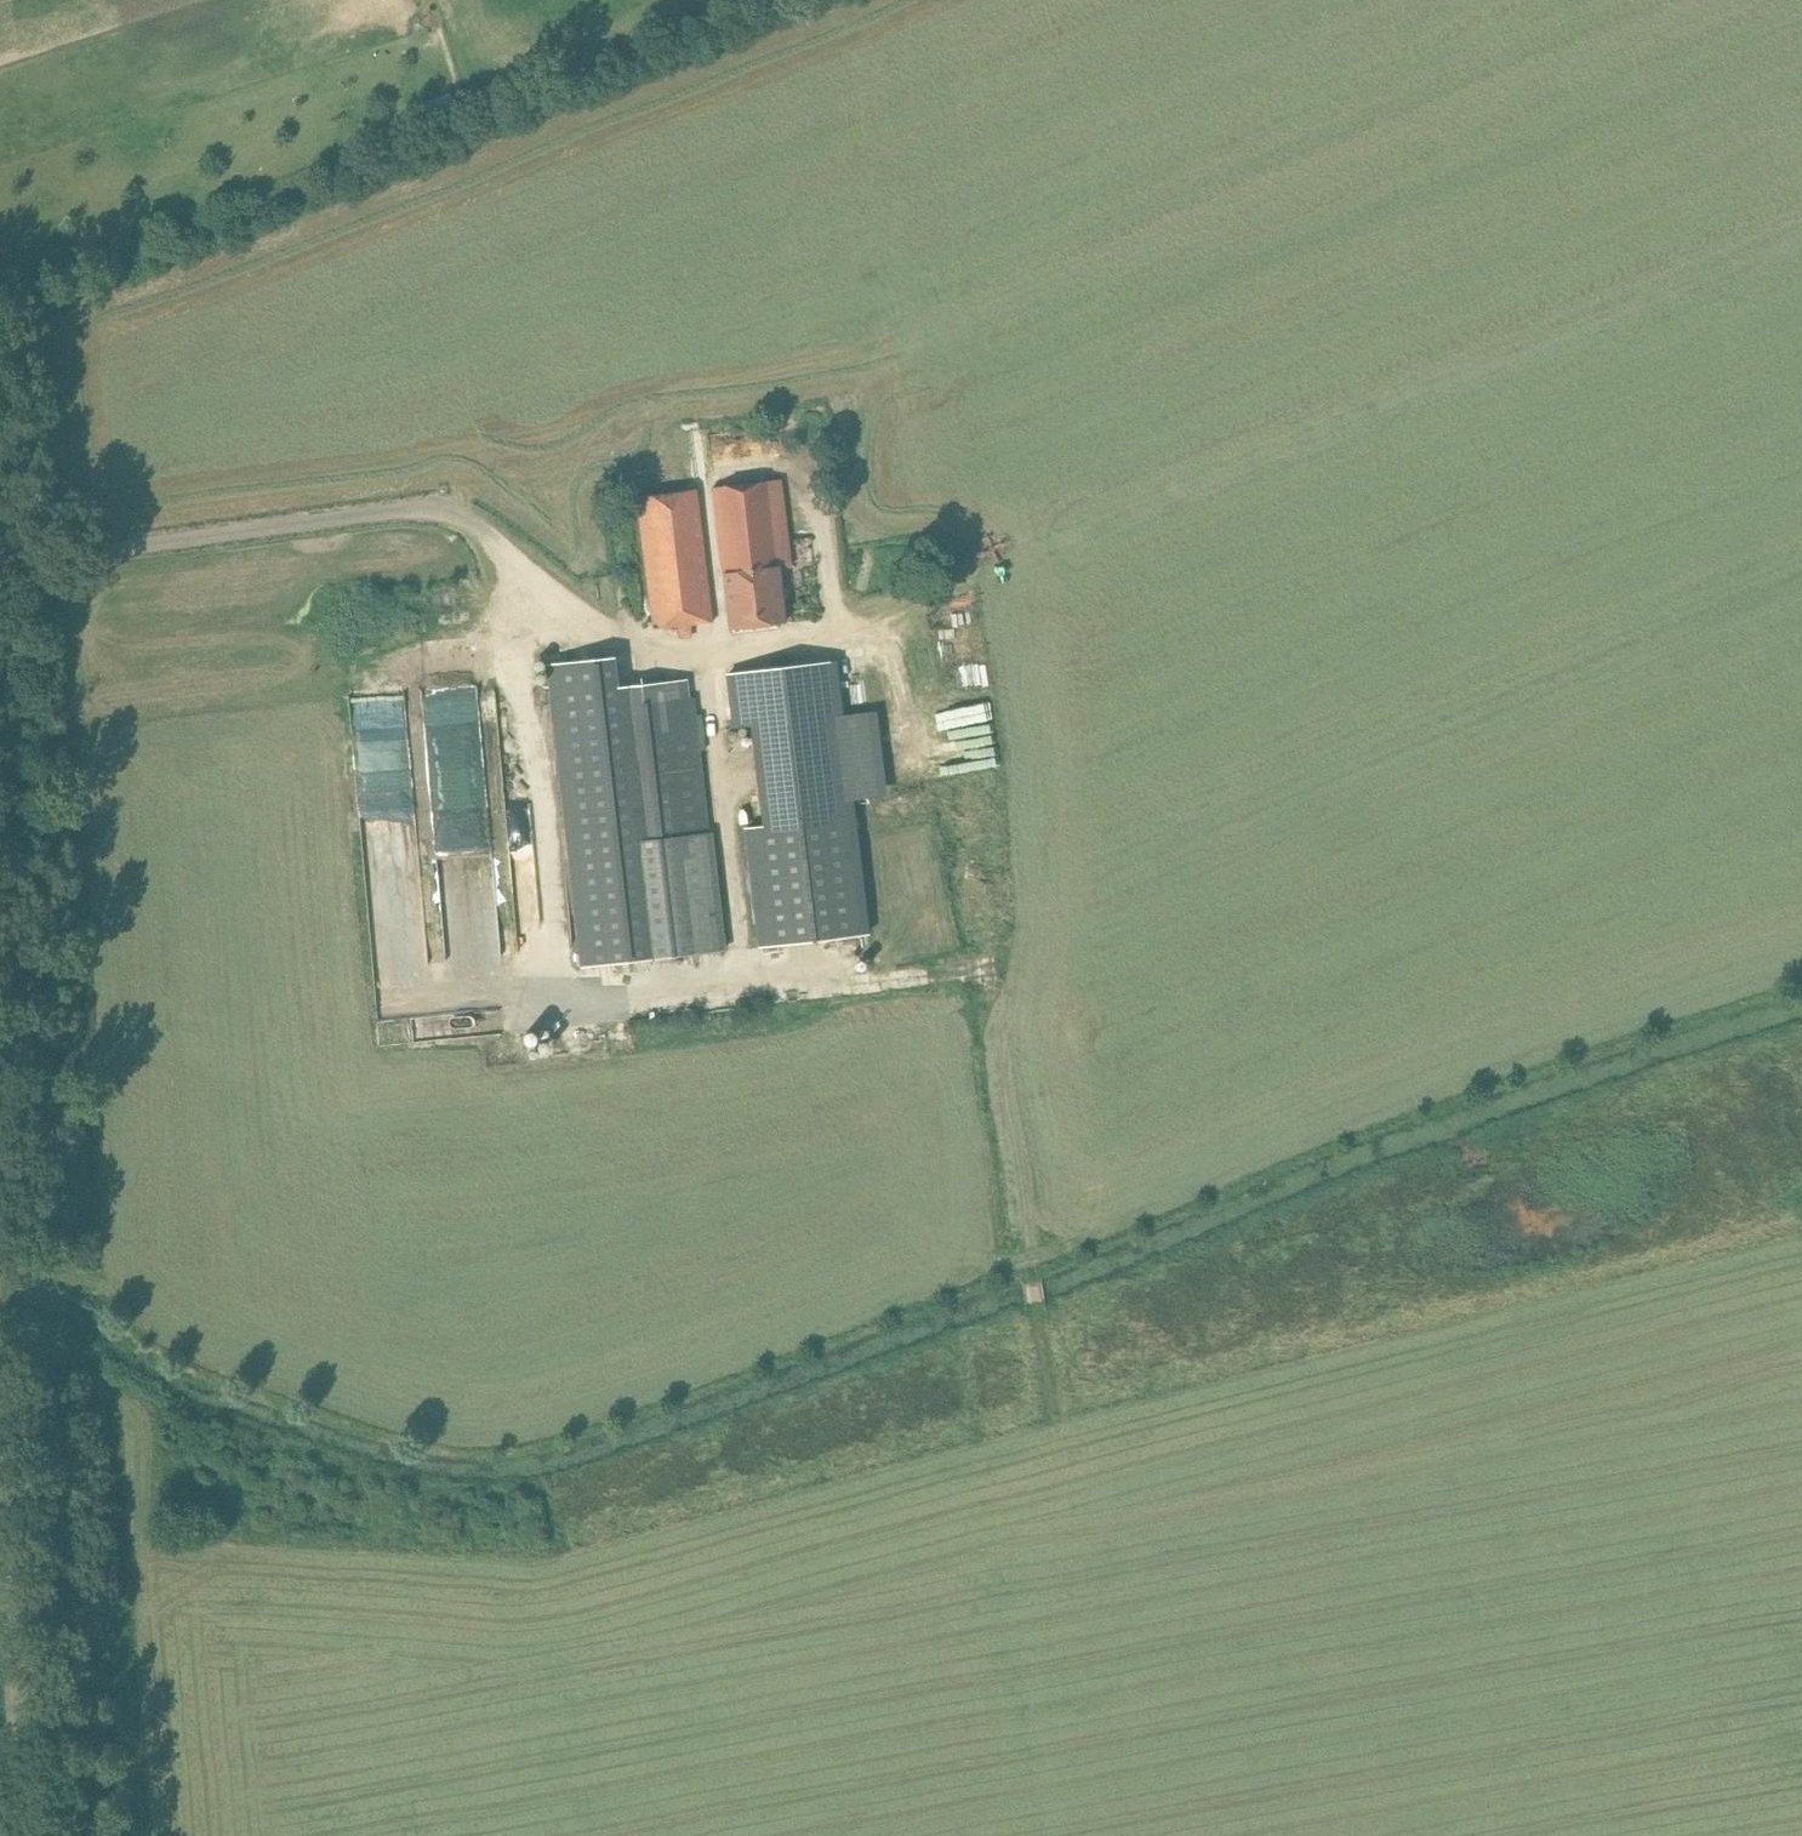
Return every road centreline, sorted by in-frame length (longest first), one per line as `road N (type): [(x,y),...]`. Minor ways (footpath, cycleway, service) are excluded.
road 1 (track): [(466,525),(541,618),(692,650),(812,634),(1801,244)]
road 2 (unclassified): [(19,1835),(0,1579)]

